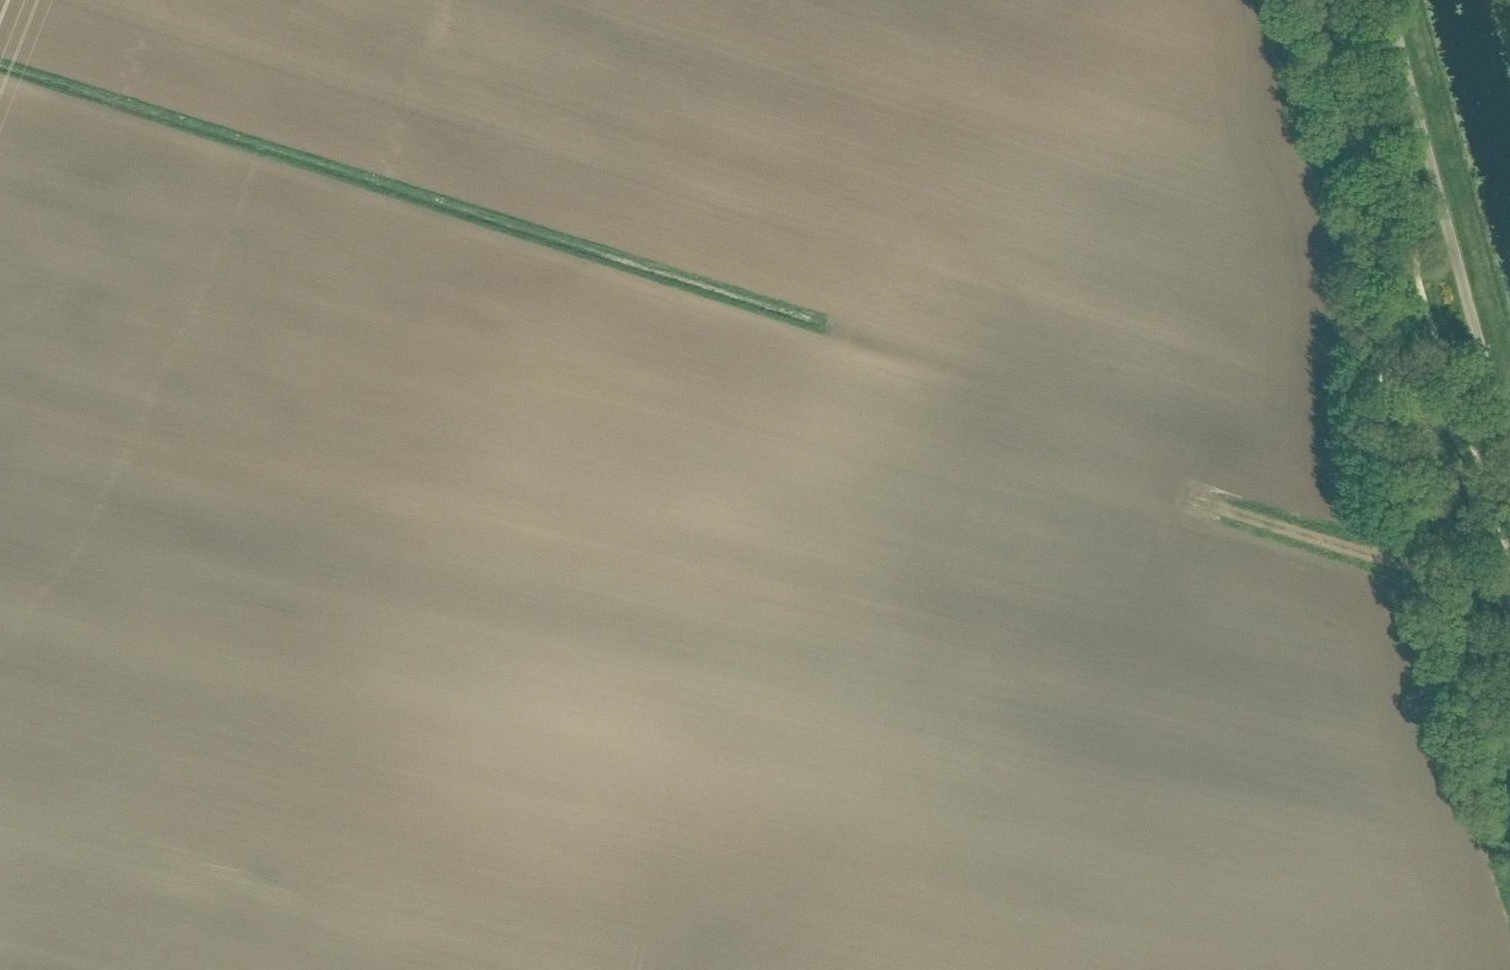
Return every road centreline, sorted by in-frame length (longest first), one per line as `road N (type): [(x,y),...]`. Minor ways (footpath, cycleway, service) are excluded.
road 1 (unclassified): [(1388,0),(1509,459)]

